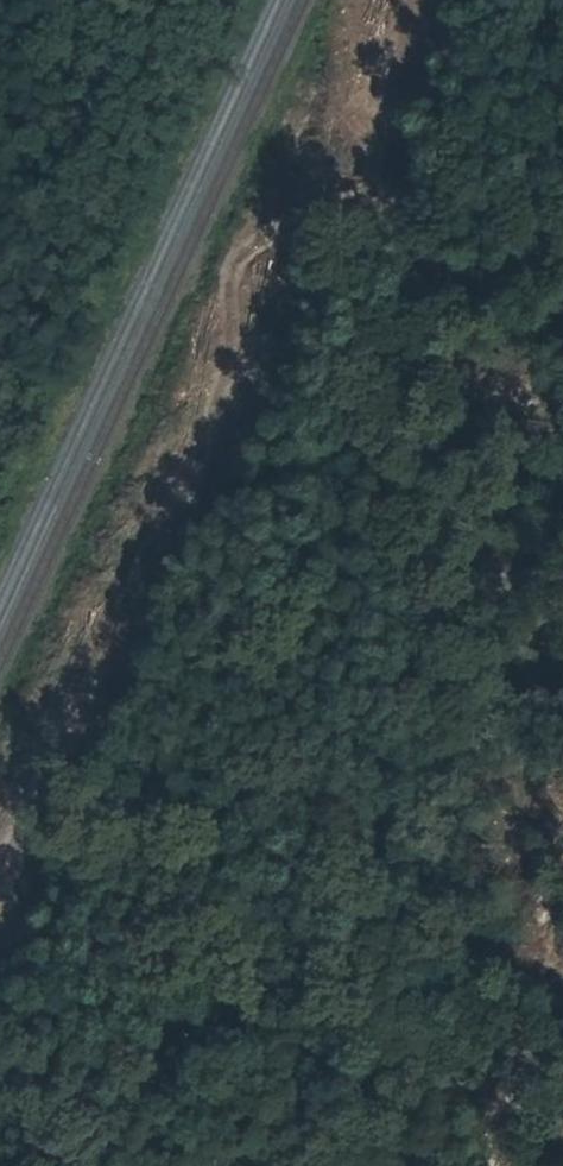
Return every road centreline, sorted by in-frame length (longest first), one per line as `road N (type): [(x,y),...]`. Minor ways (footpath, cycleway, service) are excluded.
road 1 (track): [(562,820),(106,729)]

